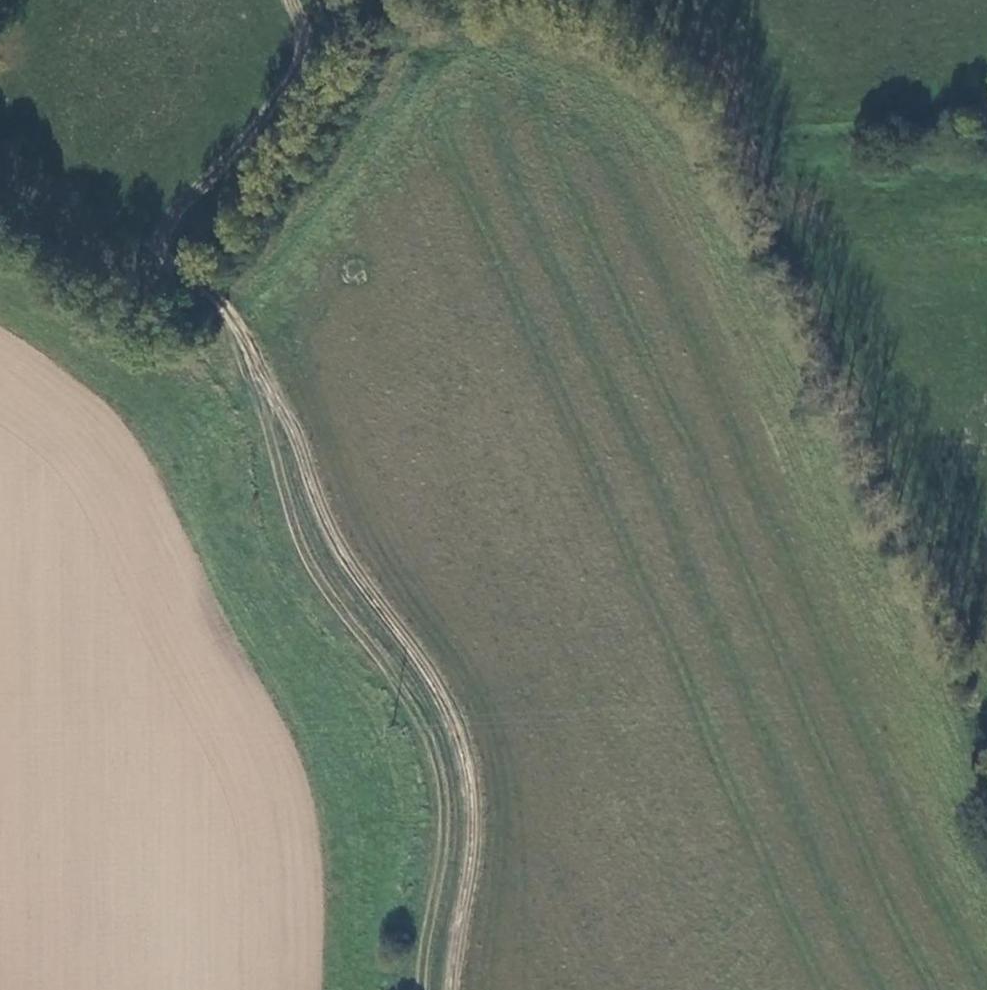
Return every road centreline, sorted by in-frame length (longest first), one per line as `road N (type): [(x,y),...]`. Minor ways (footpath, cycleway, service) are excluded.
road 1 (track): [(306,0),(312,47),(189,223),(182,252),(225,298),(347,561),(412,656),(460,748),(474,804),(448,989)]

